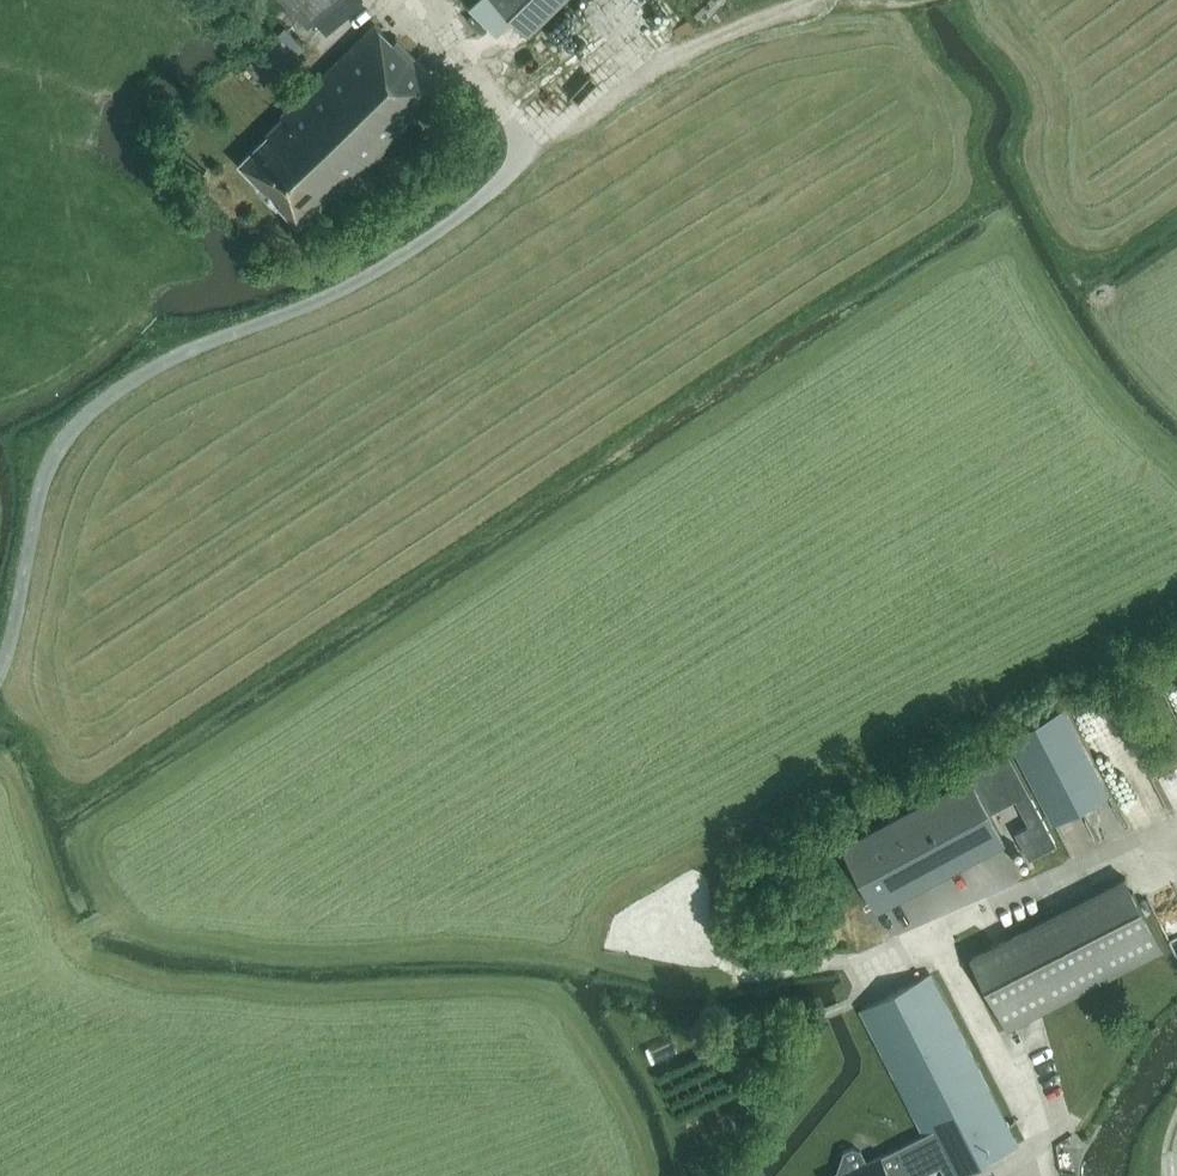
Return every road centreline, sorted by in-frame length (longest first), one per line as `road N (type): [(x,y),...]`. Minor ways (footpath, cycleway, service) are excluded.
road 1 (track): [(738,974),(665,976),(598,961)]
road 2 (track): [(862,971),(827,960),(738,974)]

